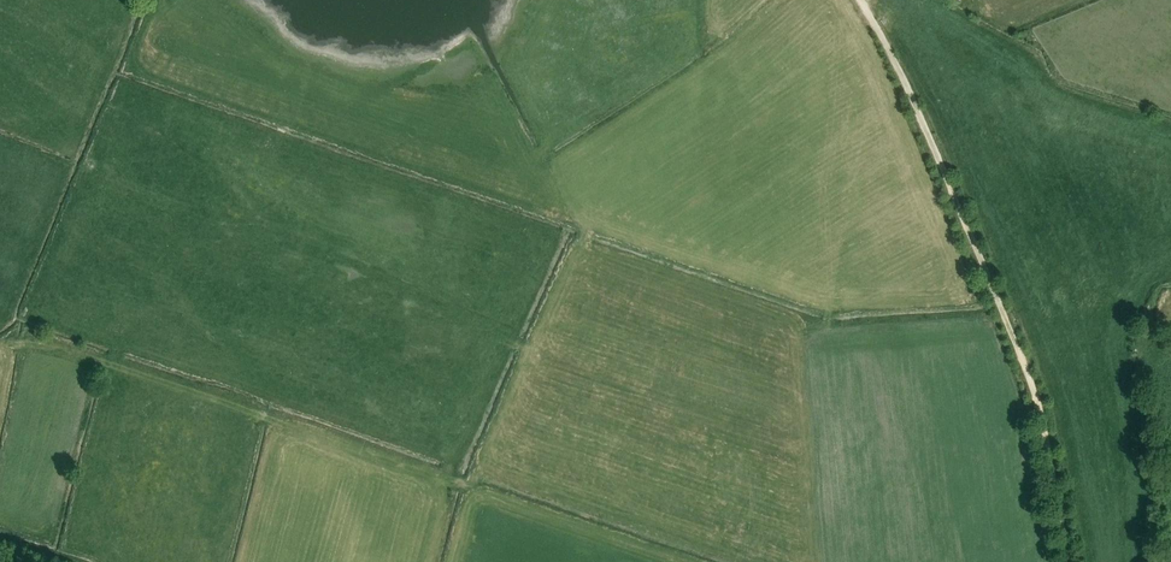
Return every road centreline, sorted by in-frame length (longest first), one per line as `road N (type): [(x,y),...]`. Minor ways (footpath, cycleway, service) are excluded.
road 1 (track): [(1067,561),(1022,361),(861,0)]

